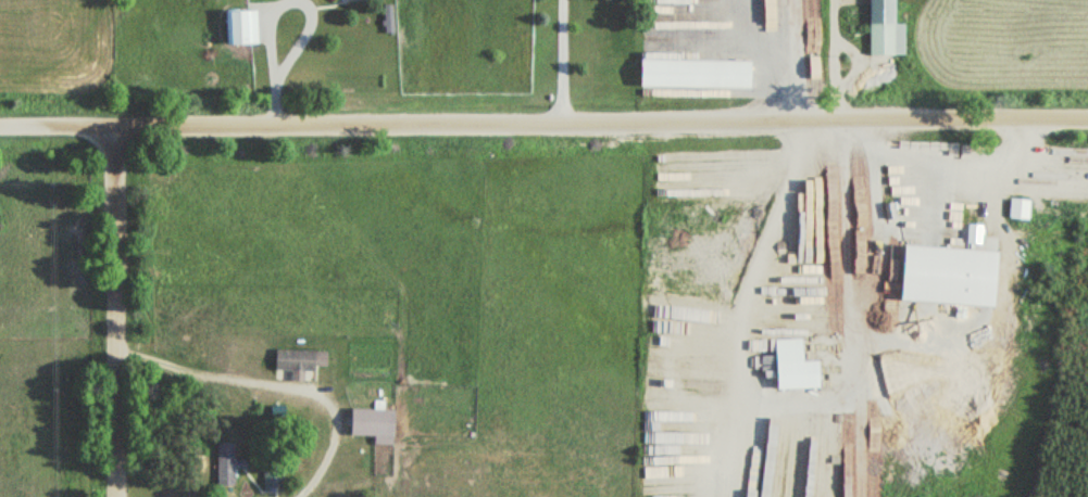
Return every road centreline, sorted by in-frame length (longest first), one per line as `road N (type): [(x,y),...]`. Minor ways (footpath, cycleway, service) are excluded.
road 1 (residential): [(92,142),(1087,137)]
road 2 (residential): [(103,496),(92,142)]

